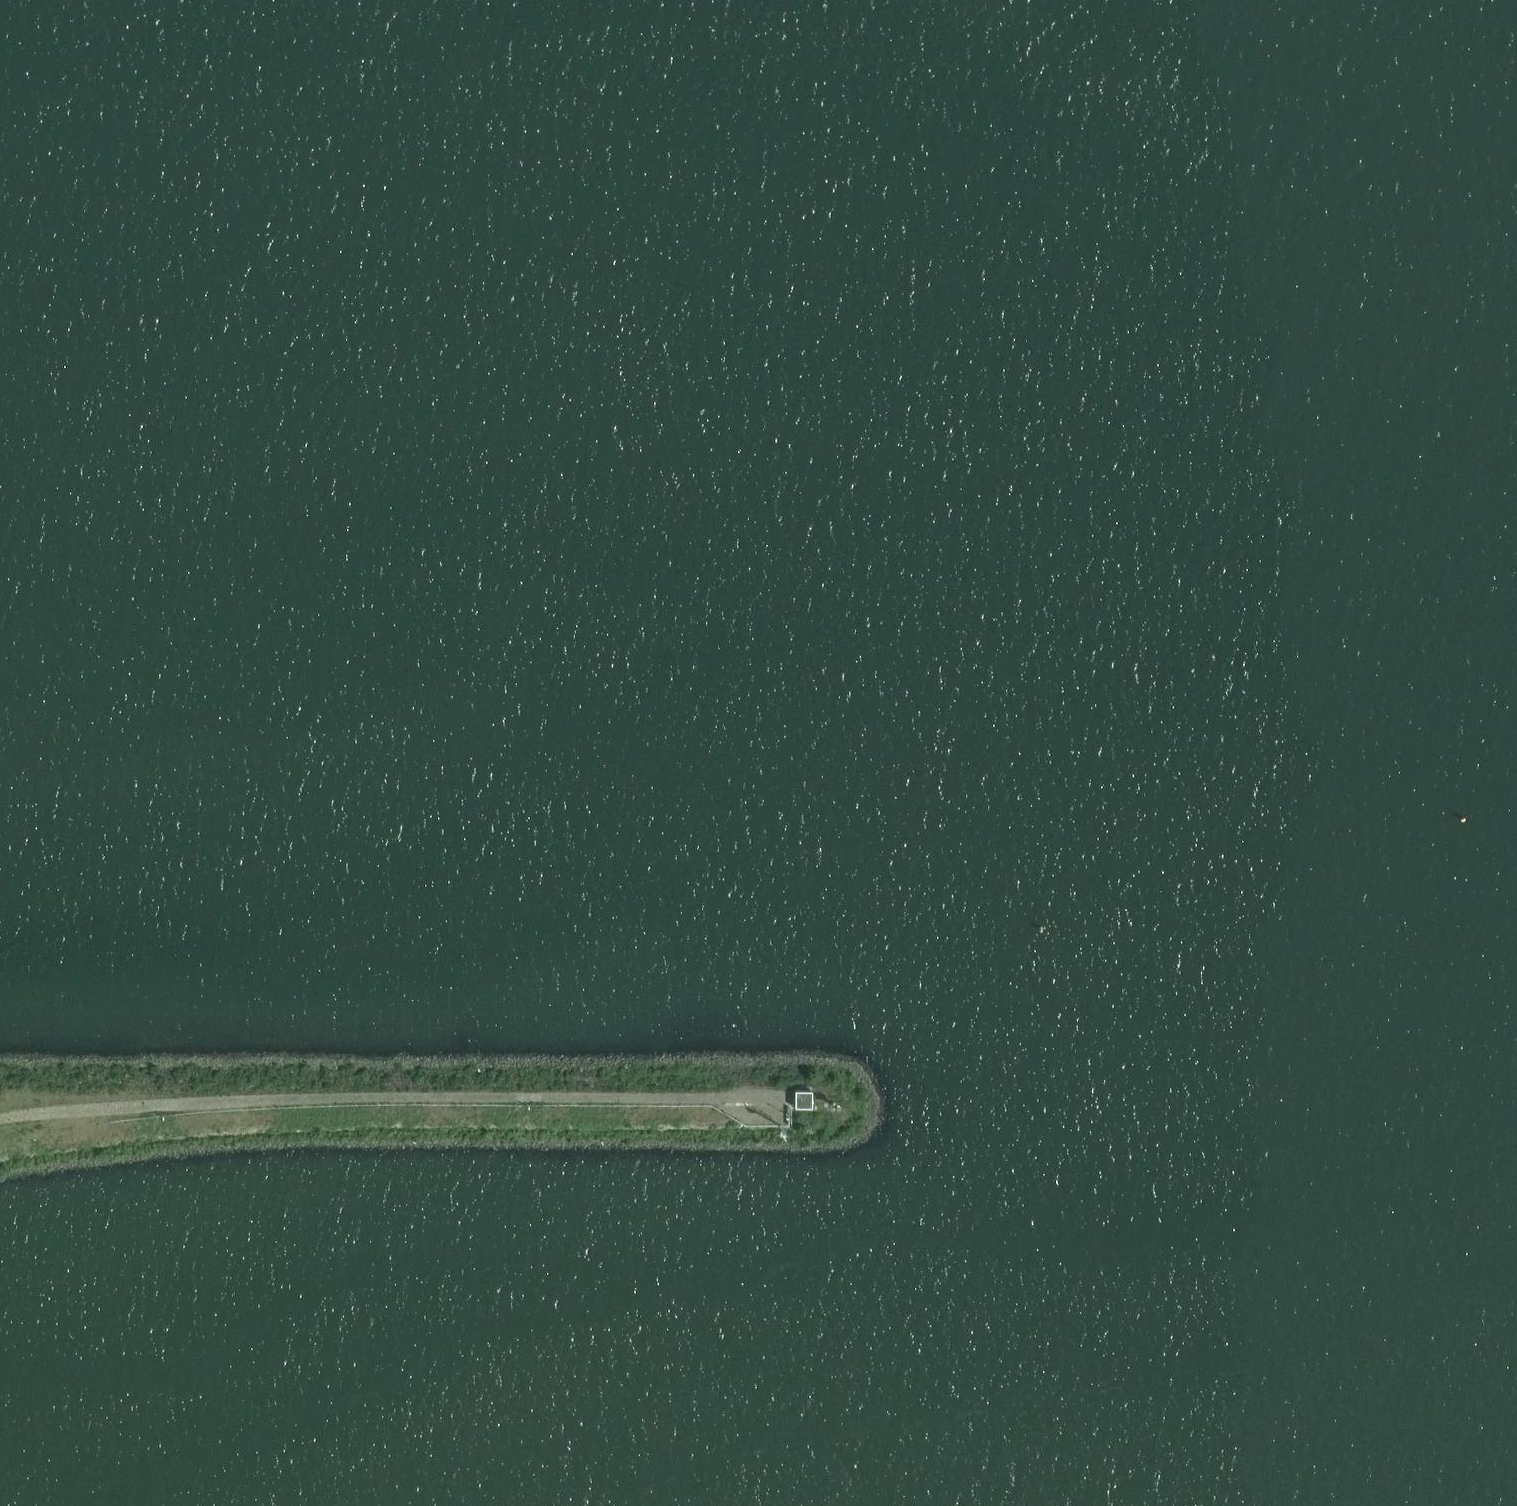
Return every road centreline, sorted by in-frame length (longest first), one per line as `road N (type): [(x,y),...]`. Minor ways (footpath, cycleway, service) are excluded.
road 1 (unclassified): [(0,1128),(283,1114),(786,1112)]

